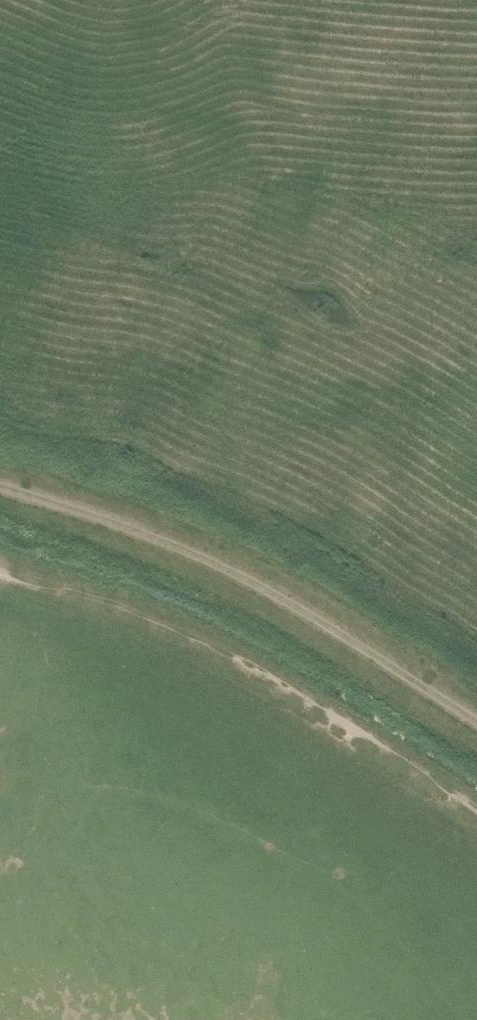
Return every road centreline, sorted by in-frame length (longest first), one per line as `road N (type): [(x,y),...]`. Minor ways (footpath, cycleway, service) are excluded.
road 1 (track): [(476,717),(273,588),(0,488)]

